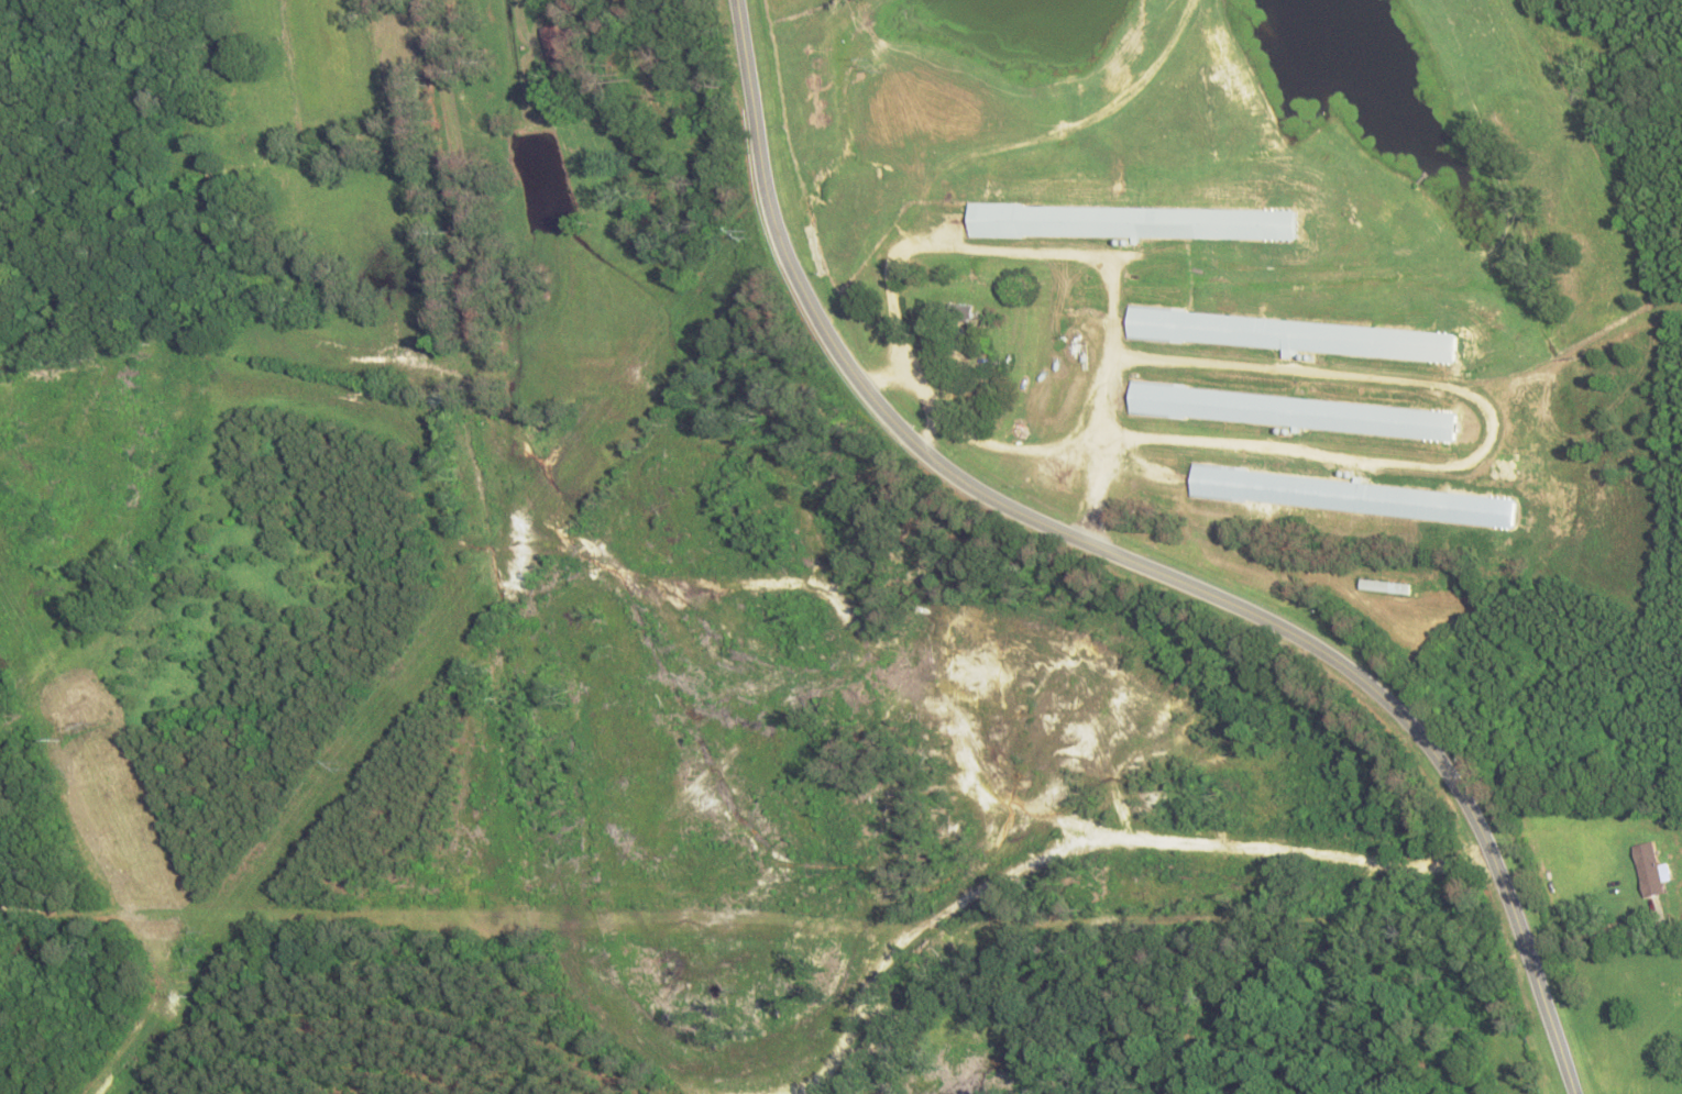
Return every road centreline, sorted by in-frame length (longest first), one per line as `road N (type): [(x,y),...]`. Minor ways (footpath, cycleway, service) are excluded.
road 1 (tertiary): [(1574,1093),(1467,804),(1383,697),(1289,634),(978,490),(916,446),(864,389),(801,291),(777,228),(734,0)]

